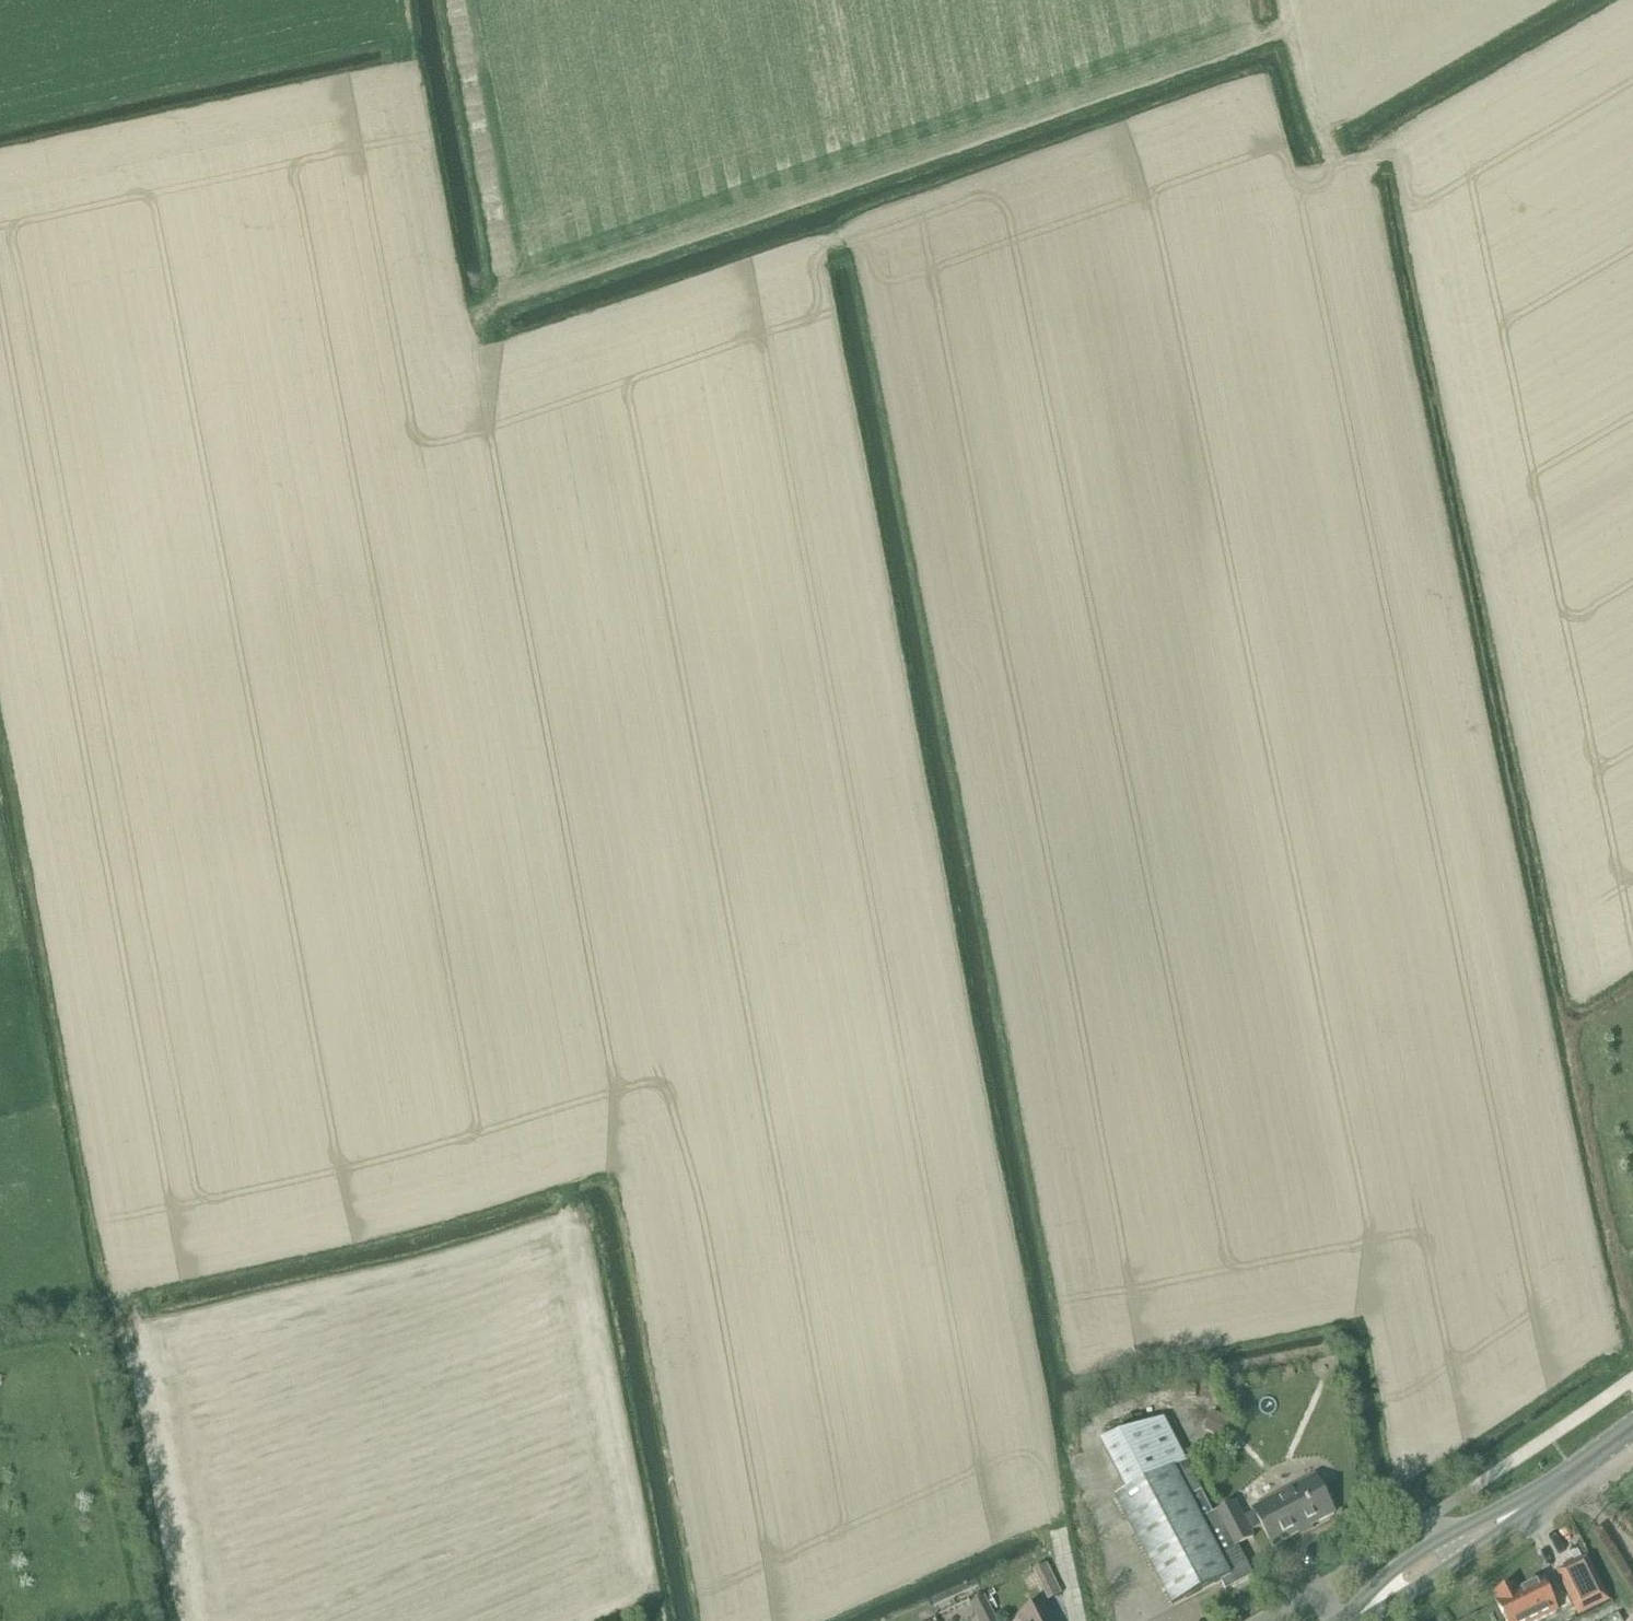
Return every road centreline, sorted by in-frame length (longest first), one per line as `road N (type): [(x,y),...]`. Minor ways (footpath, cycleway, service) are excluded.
road 1 (track): [(663,1620),(569,1189)]
road 2 (primary): [(1553,1485),(1404,1563),(1338,1620)]
road 3 (primary): [(1365,1620),(1519,1523),(1553,1485)]

